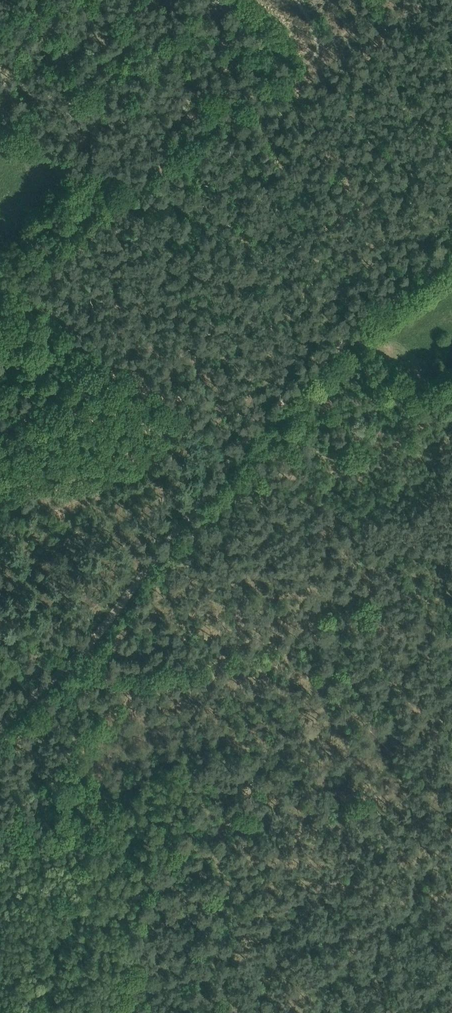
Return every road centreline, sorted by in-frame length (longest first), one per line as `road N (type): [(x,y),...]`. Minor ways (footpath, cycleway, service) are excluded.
road 1 (track): [(77,648),(243,437),(382,309)]
road 2 (track): [(451,746),(419,703),(271,652),(105,658),(77,648)]
road 3 (track): [(234,449),(0,282)]

